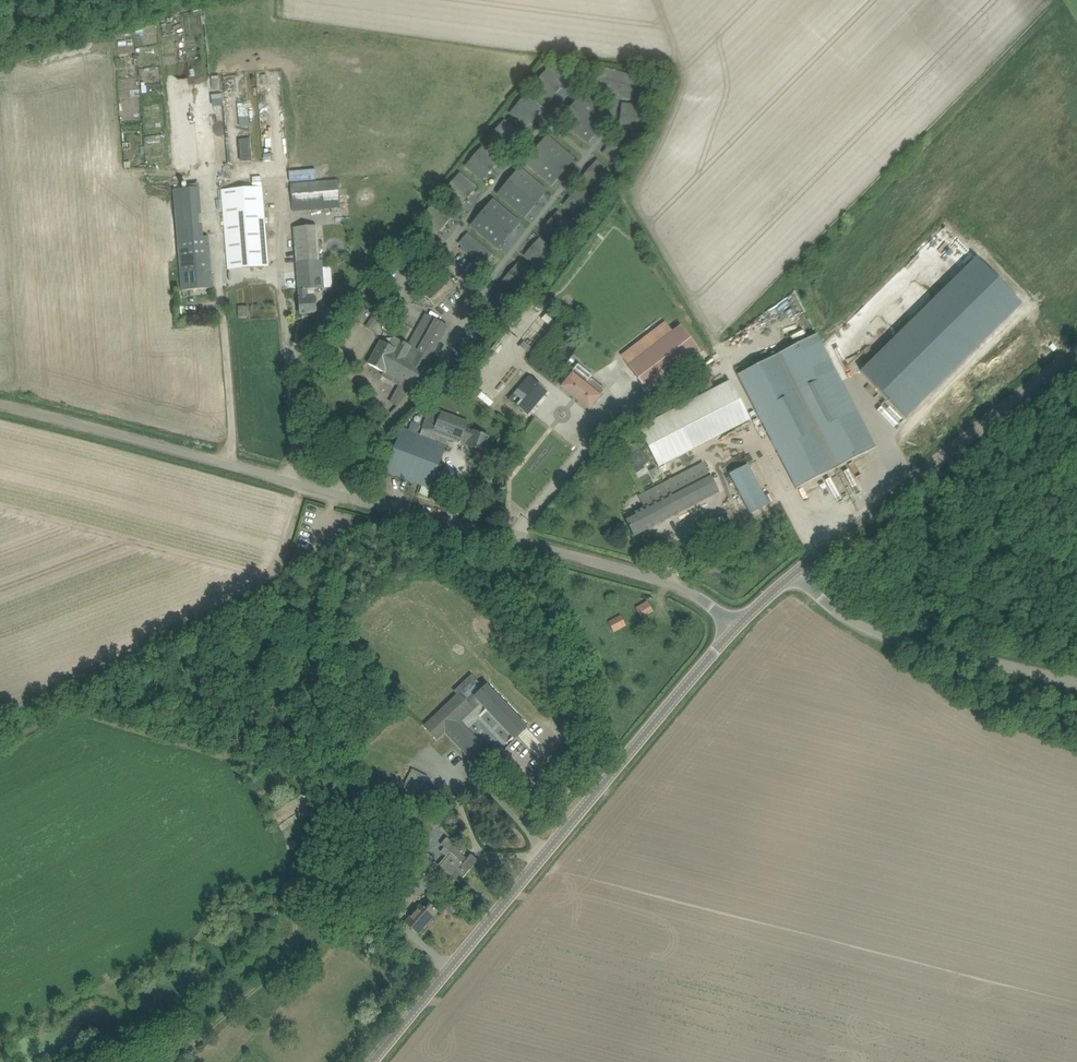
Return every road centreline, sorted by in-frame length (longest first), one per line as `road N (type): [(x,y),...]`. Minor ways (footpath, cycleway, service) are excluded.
road 1 (unclassified): [(739,625),(679,586),(645,574),(0,404)]
road 2 (tertiary): [(374,1061),(739,625)]
road 3 (tertiary): [(795,572),(1076,352)]
road 4 (unclassified): [(1076,682),(865,628),(795,572)]

